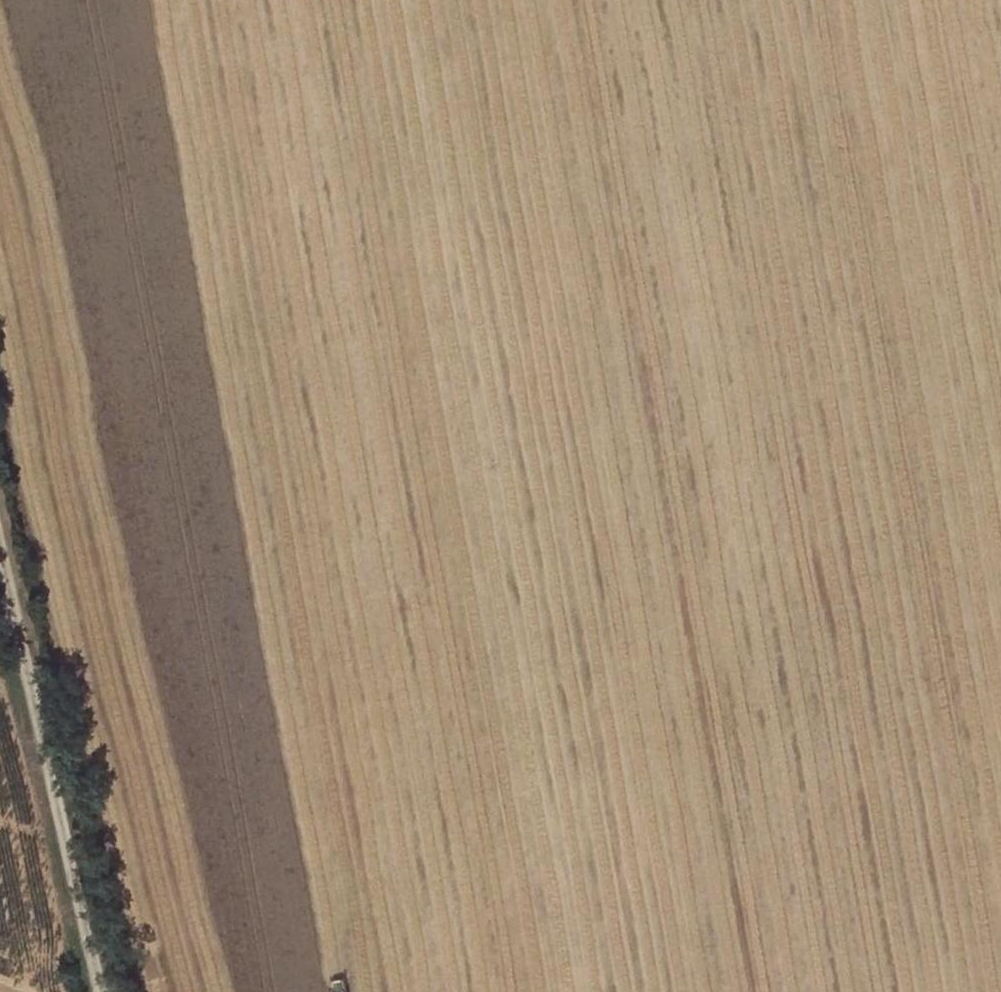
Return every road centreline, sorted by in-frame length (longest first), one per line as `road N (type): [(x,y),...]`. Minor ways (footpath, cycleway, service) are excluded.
road 1 (track): [(102,991),(0,549)]

